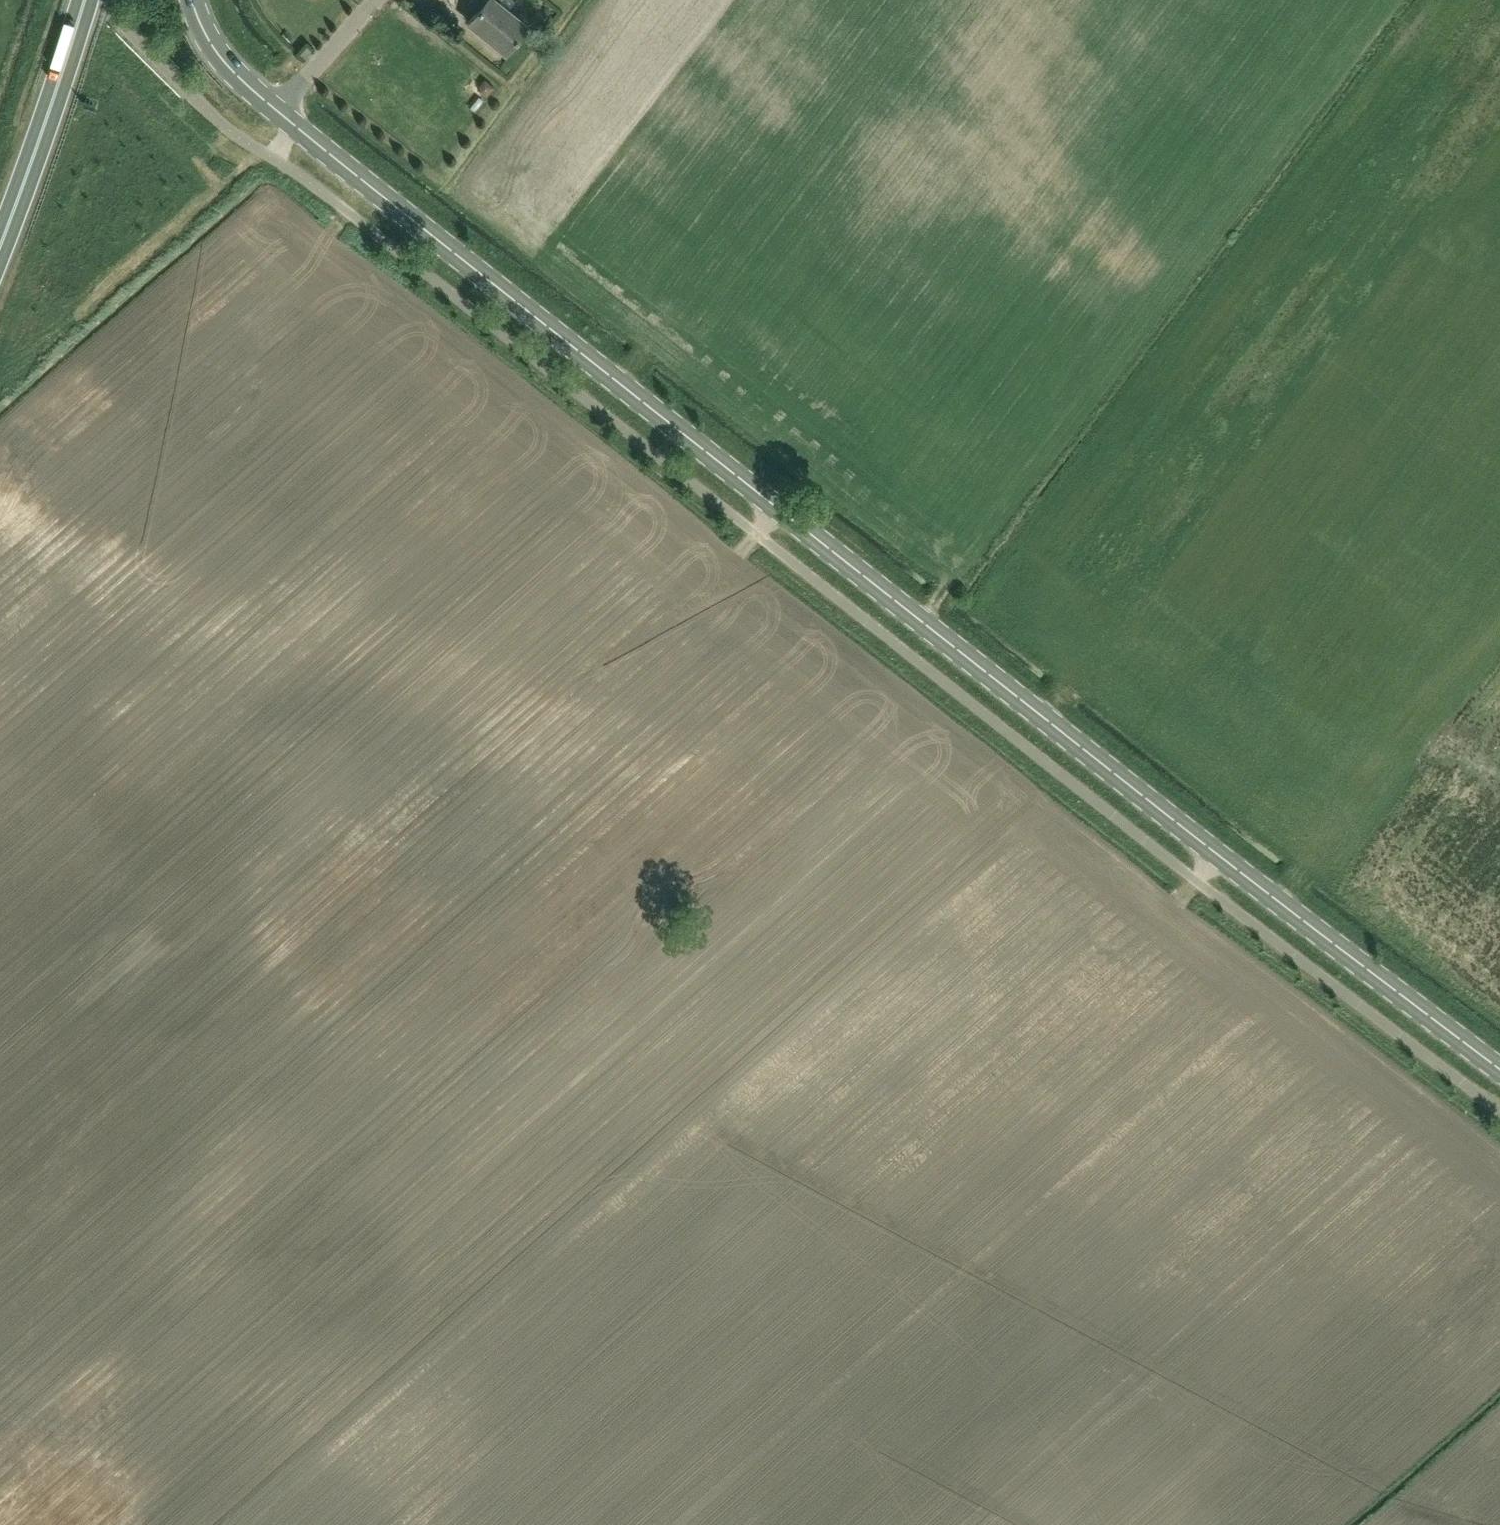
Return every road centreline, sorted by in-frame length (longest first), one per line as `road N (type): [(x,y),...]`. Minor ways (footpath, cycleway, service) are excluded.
road 1 (tertiary): [(1499,1068),(274,111),(218,53),(192,0)]
road 2 (trunk): [(0,240),(84,0)]

